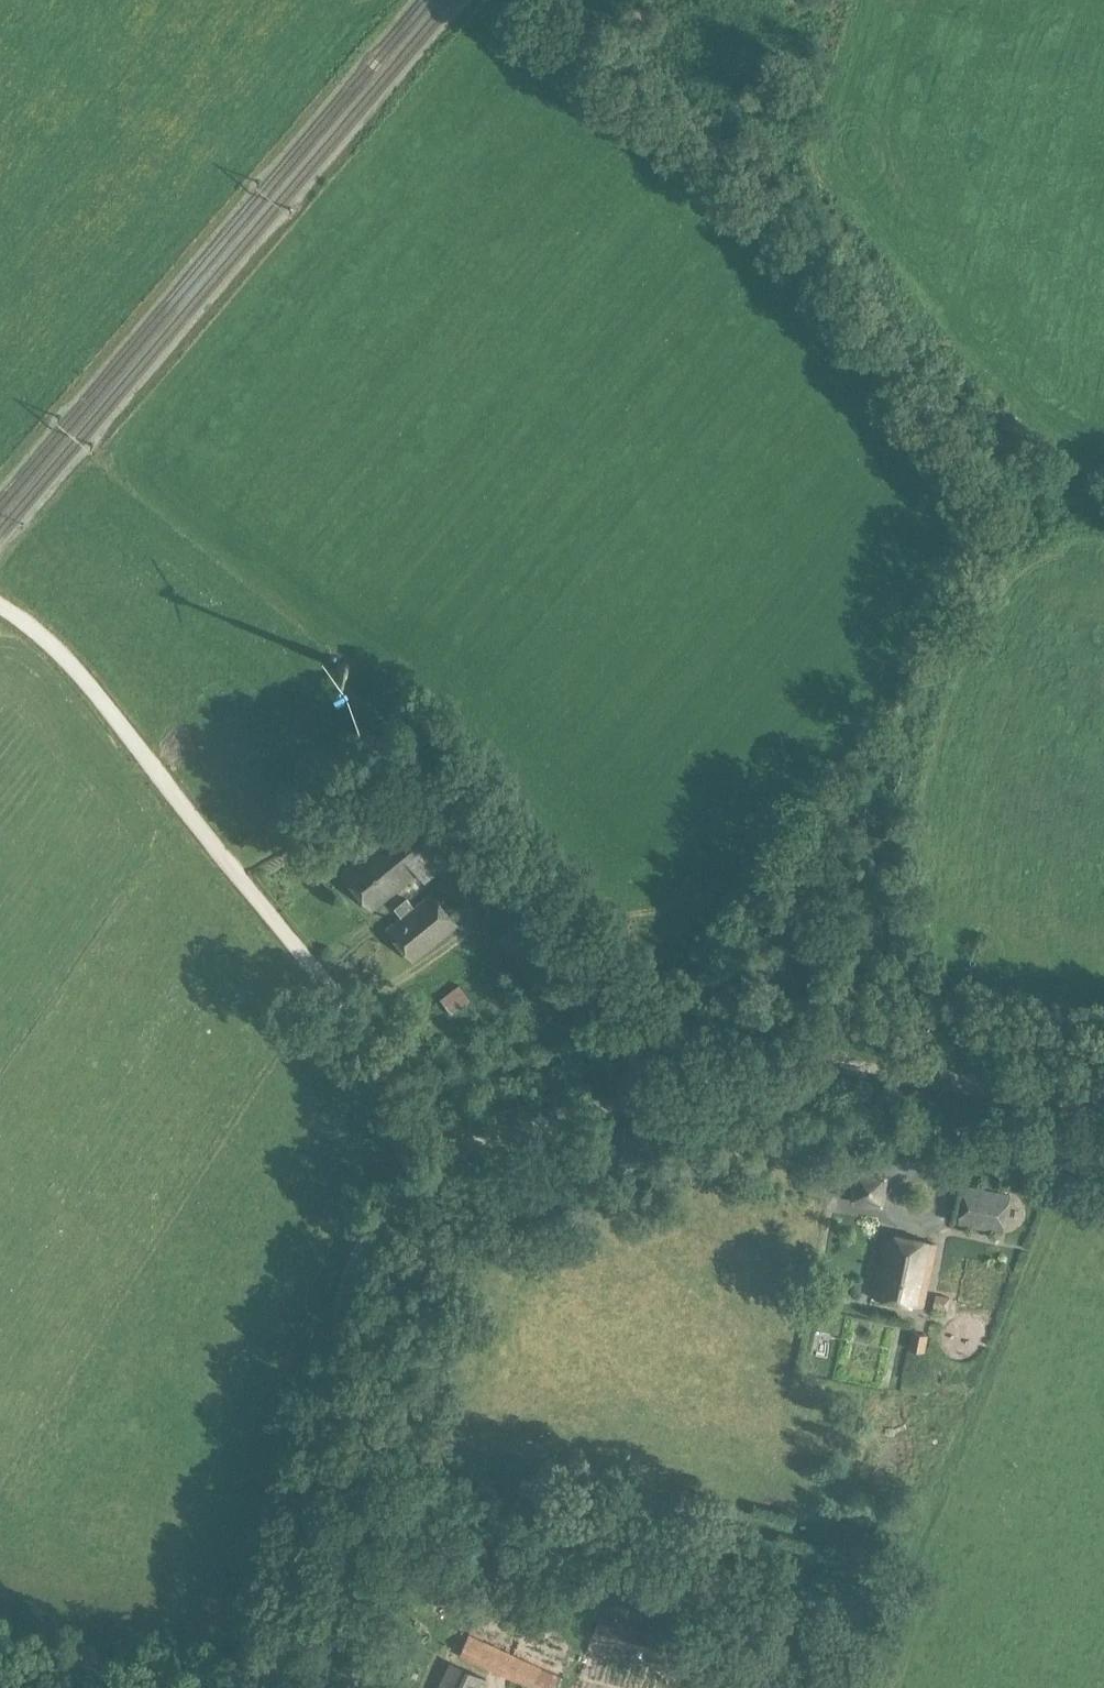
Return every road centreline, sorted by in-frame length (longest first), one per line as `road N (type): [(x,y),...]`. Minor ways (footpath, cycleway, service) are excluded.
road 1 (residential): [(453,1151),(60,651),(0,603)]
road 2 (unclassified): [(1103,1101),(904,1069),(806,1065),(453,1151)]
road 3 (unclassified): [(453,1151),(393,1193),(364,1228),(348,1268),(288,1565),(272,1687)]

